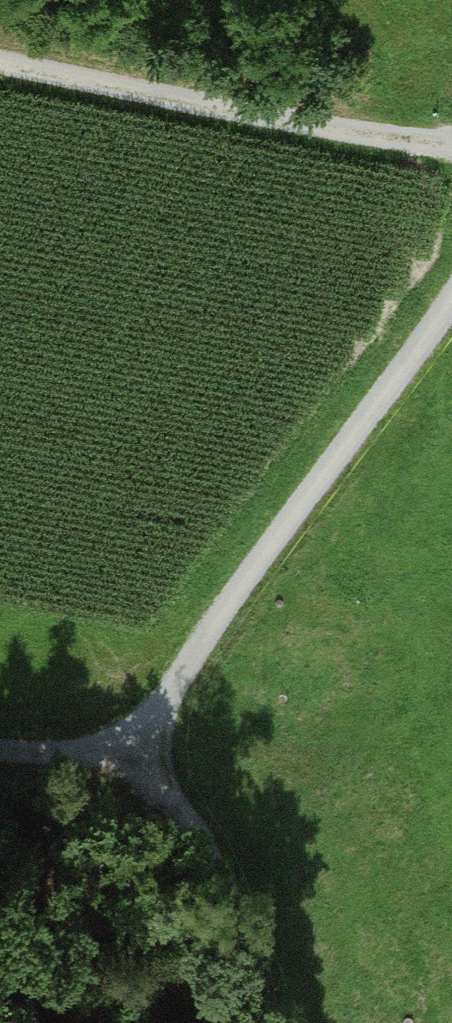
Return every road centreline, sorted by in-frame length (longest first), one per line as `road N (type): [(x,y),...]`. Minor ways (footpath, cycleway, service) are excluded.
road 1 (track): [(118,762),(451,299)]
road 2 (track): [(451,159),(0,69)]
road 3 (track): [(118,762),(208,864),(278,1022)]

